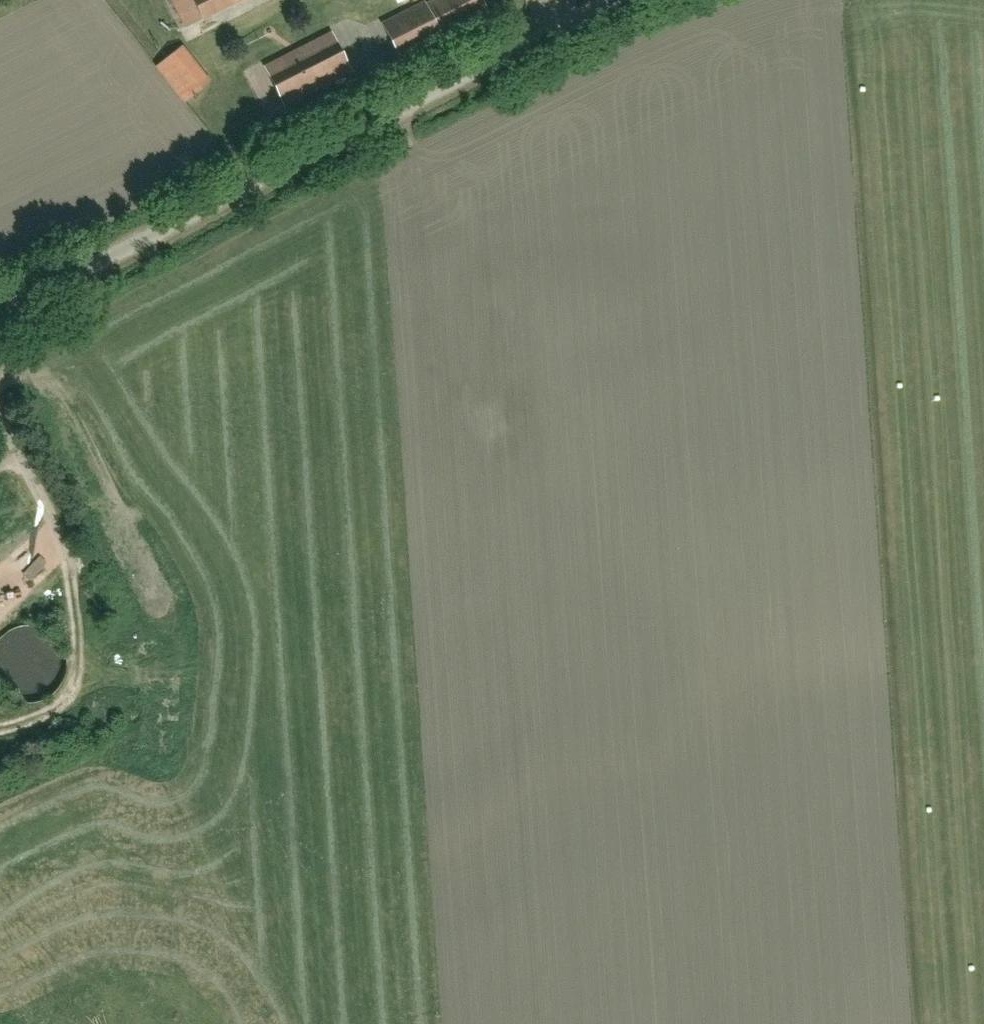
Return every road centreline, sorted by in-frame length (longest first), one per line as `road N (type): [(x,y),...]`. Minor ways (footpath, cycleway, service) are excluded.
road 1 (residential): [(0,316),(622,0)]

